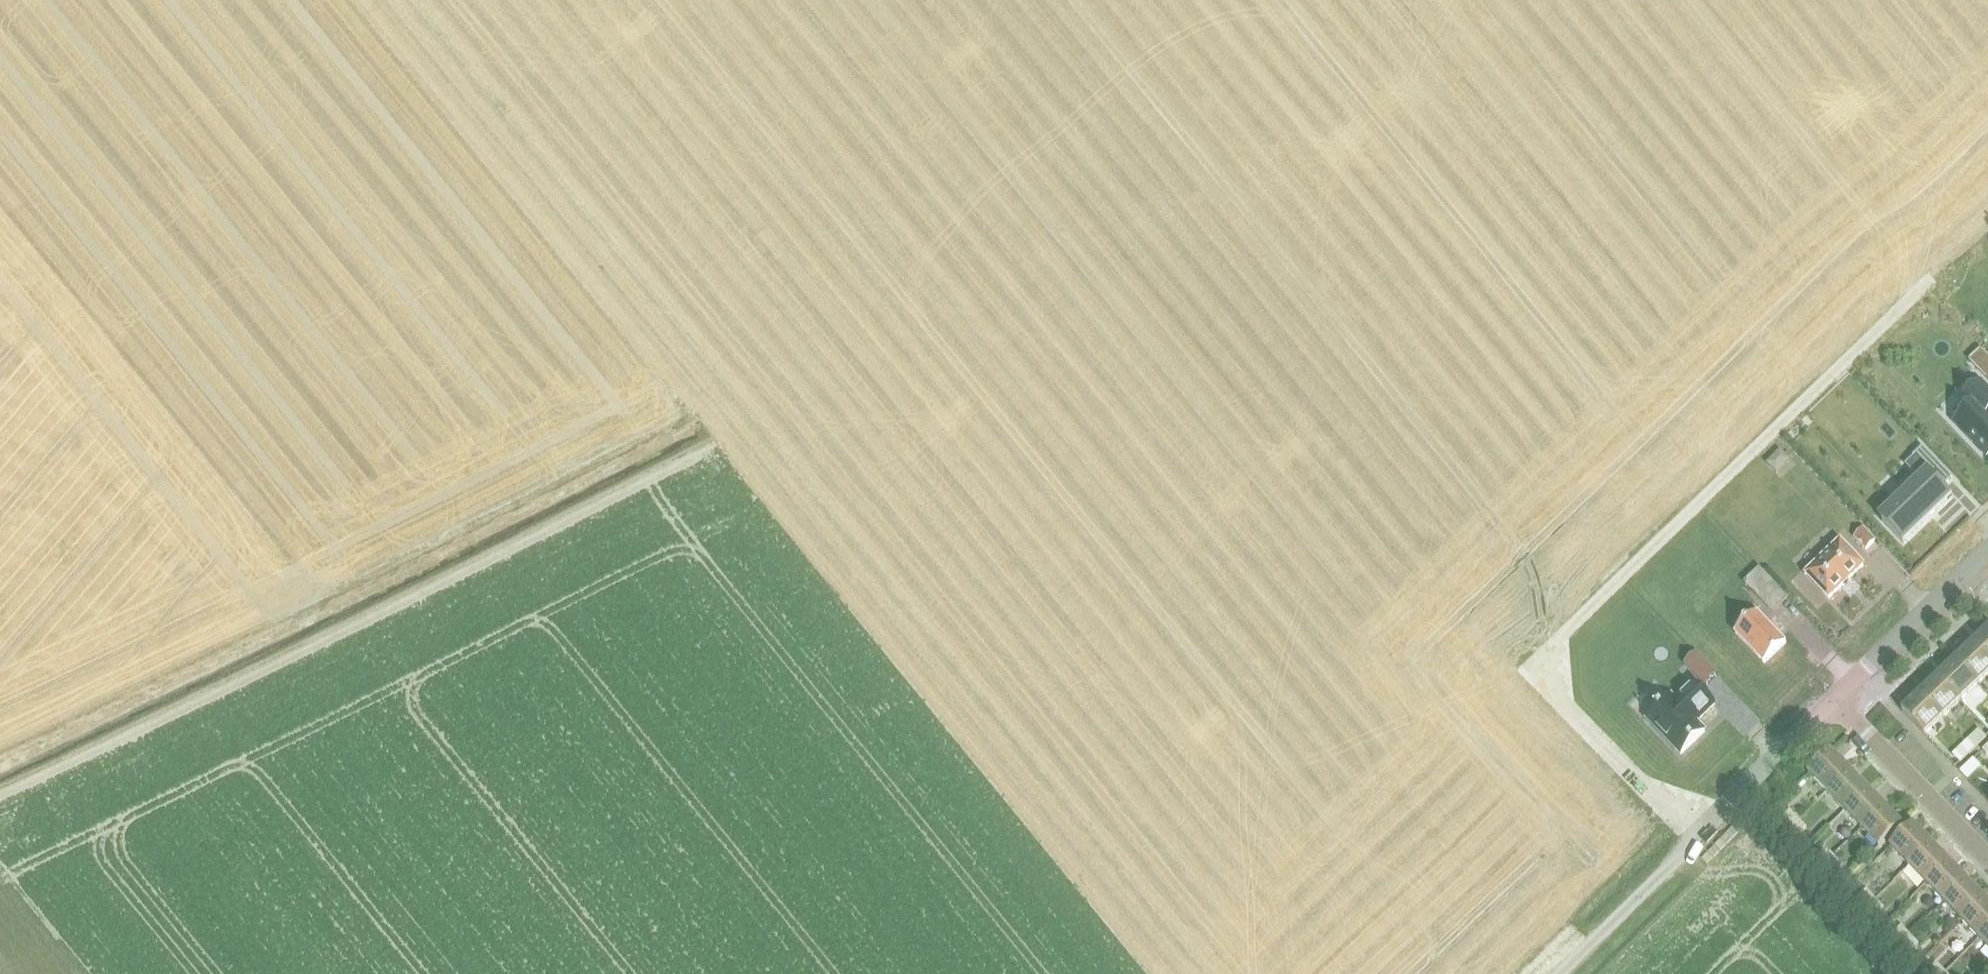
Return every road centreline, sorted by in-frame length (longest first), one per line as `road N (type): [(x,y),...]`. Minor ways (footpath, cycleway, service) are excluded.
road 1 (unclassified): [(1559,973),(1726,806)]
road 2 (residential): [(1987,859),(1833,699)]
road 3 (residential): [(1833,699),(1987,551)]
road 4 (residential): [(1726,806),(1833,699)]

